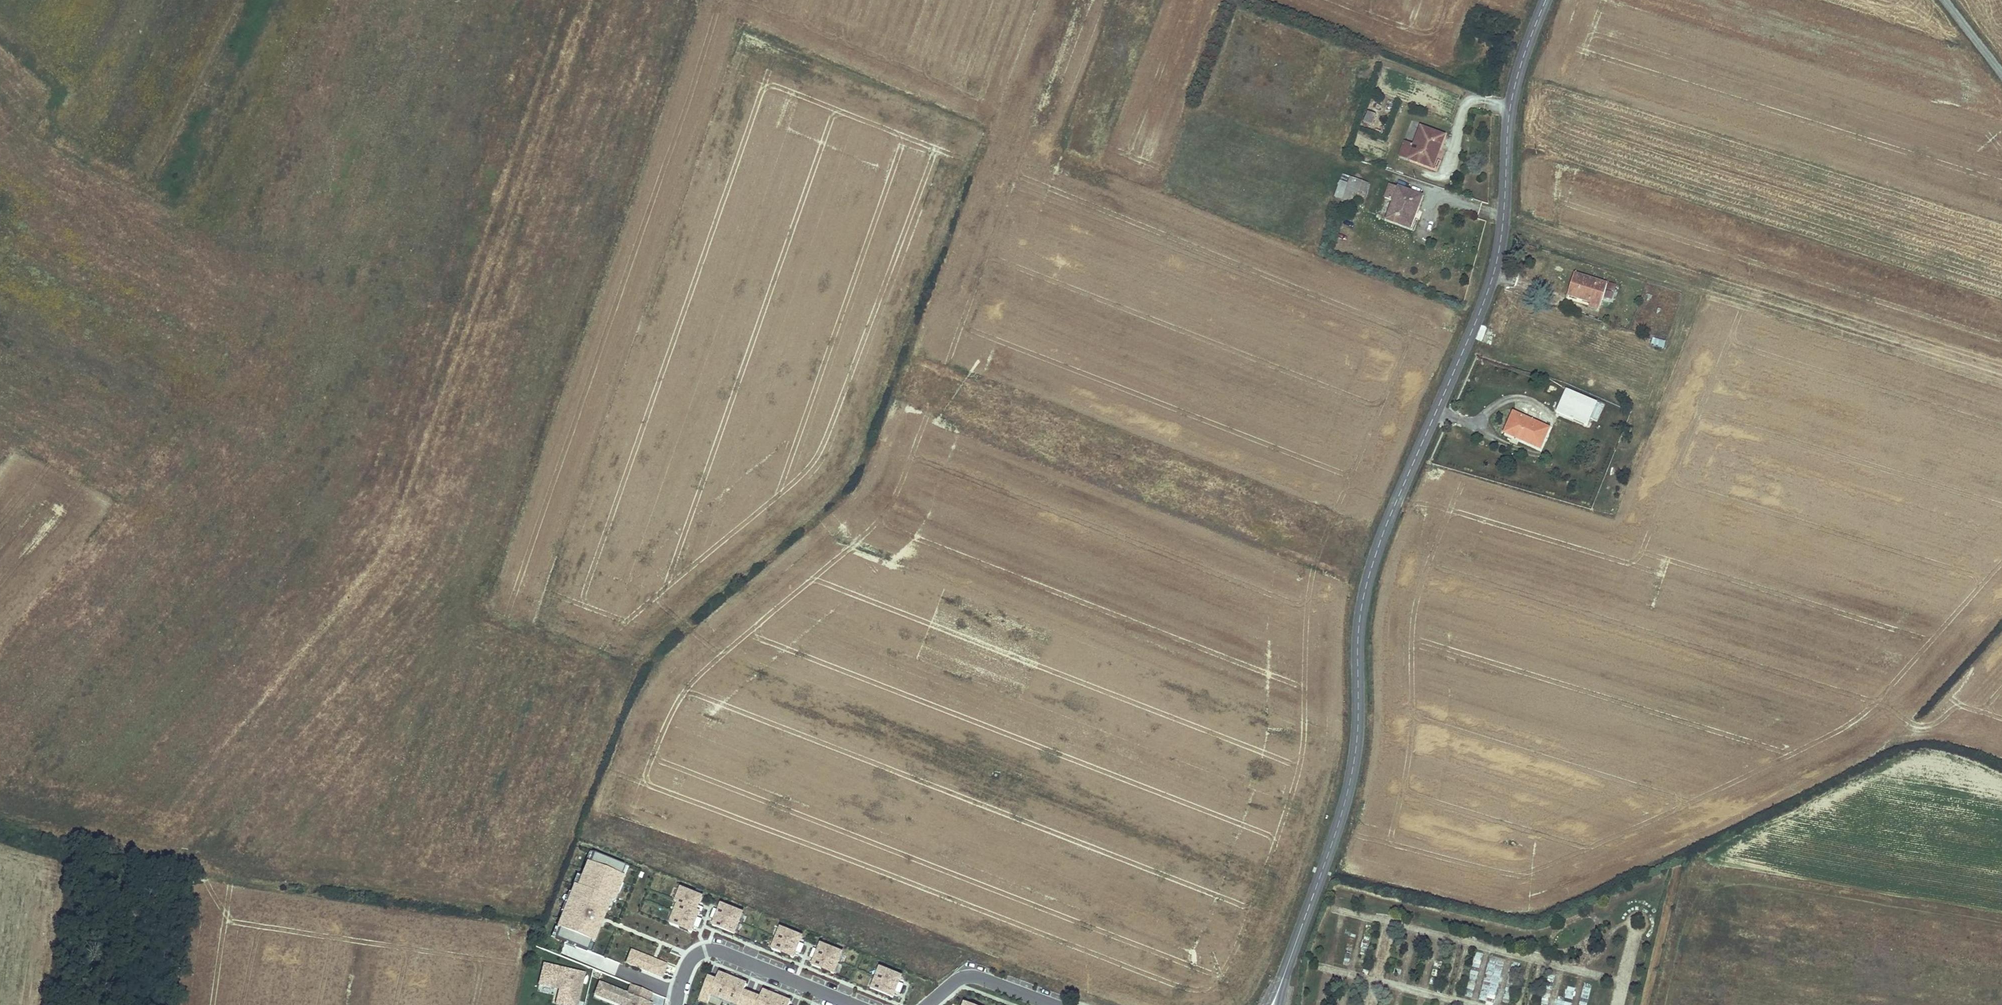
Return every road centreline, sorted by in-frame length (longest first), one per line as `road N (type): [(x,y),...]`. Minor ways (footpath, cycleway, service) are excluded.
road 1 (secondary): [(1273,1004),(1344,803),(1359,711),(1358,629),(1371,568),(1492,274),(1504,229),(1513,100),(1546,0)]
road 2 (residential): [(855,1004),(714,951),(694,956),(675,1004)]
road 3 (track): [(0,812),(183,862)]
road 4 (residential): [(1050,1004),(975,976),(958,978),(928,1004)]

